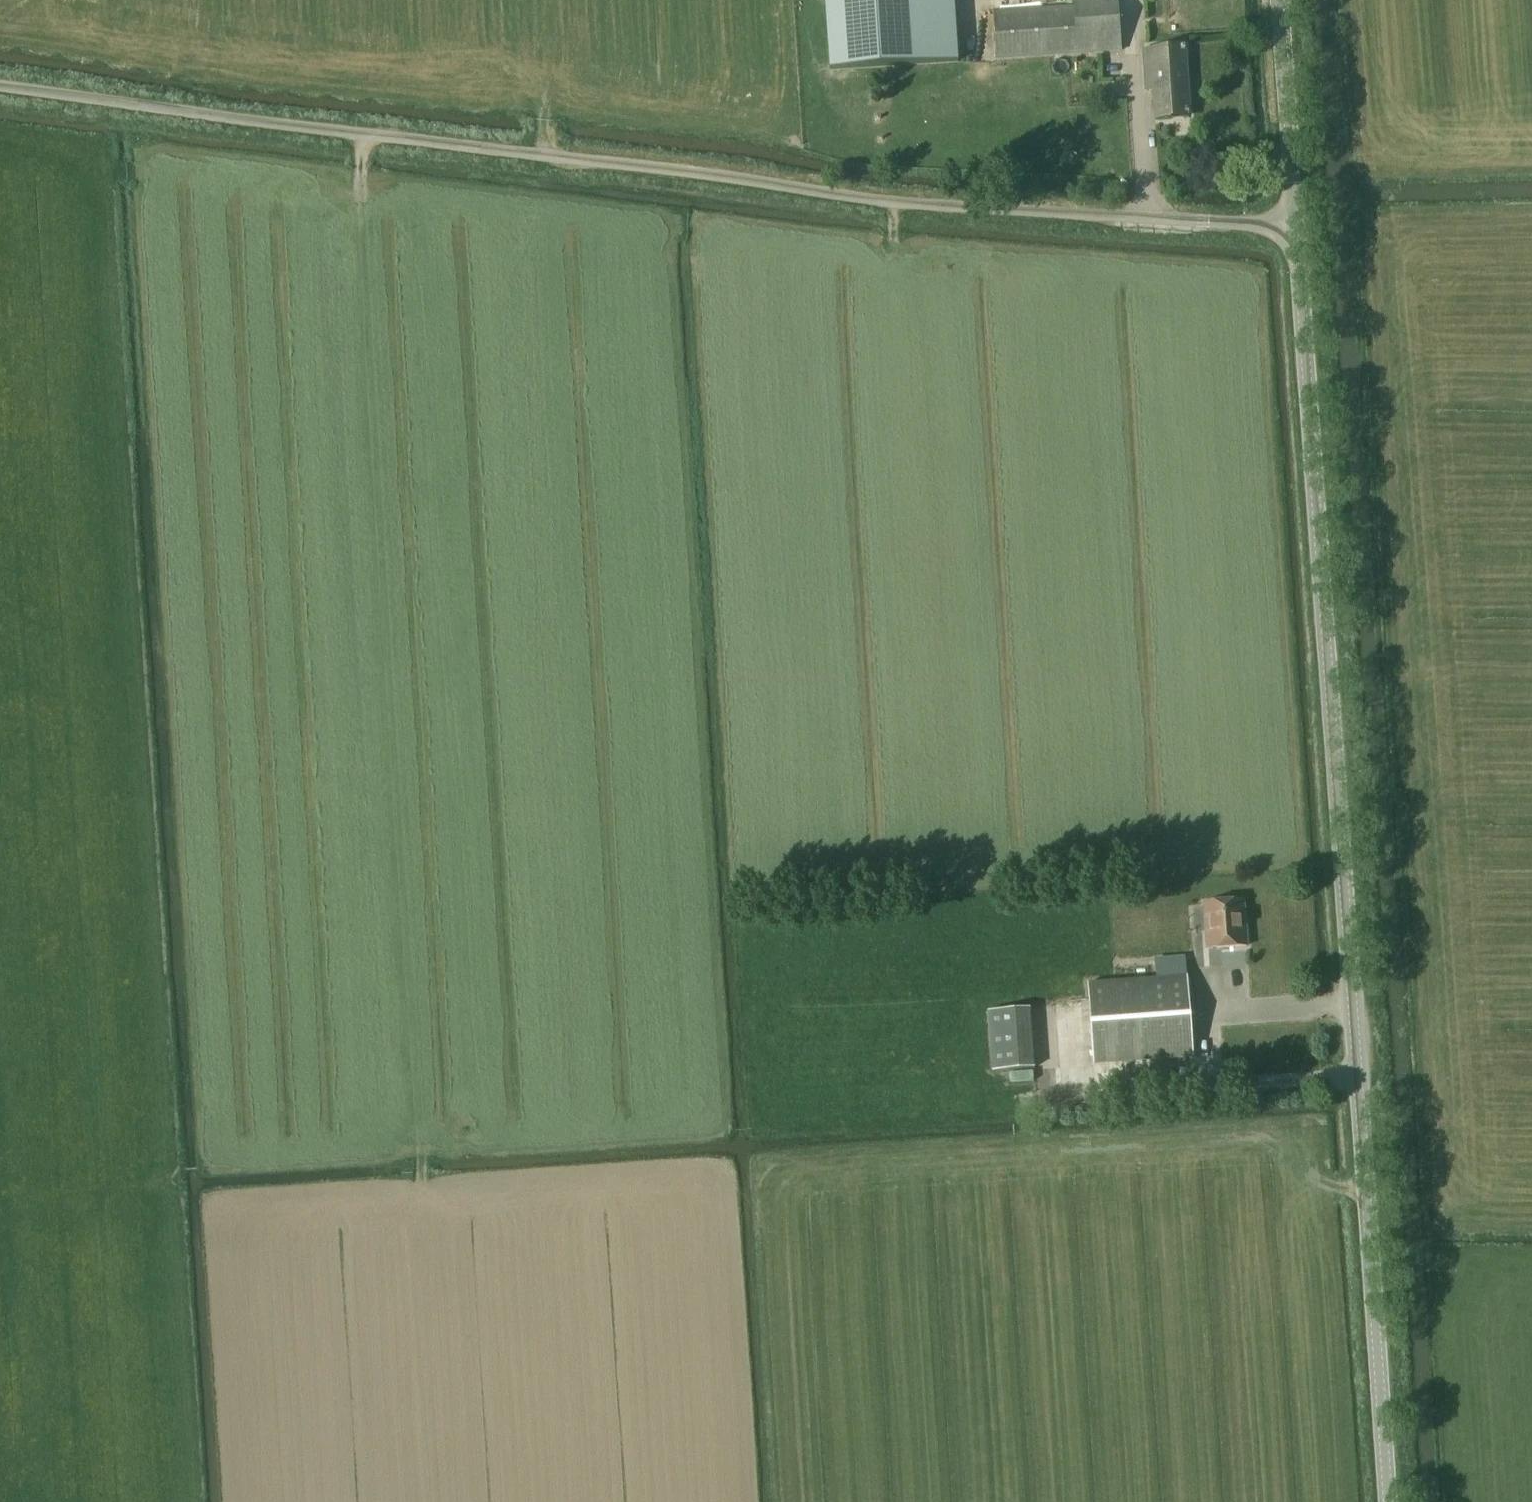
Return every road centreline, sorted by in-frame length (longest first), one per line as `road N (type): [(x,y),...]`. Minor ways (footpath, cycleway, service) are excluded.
road 1 (unclassified): [(1293,224),(904,206),(0,89)]
road 2 (unclassified): [(1386,1501),(1293,224)]
road 3 (unclassified): [(1293,224),(1276,0)]

